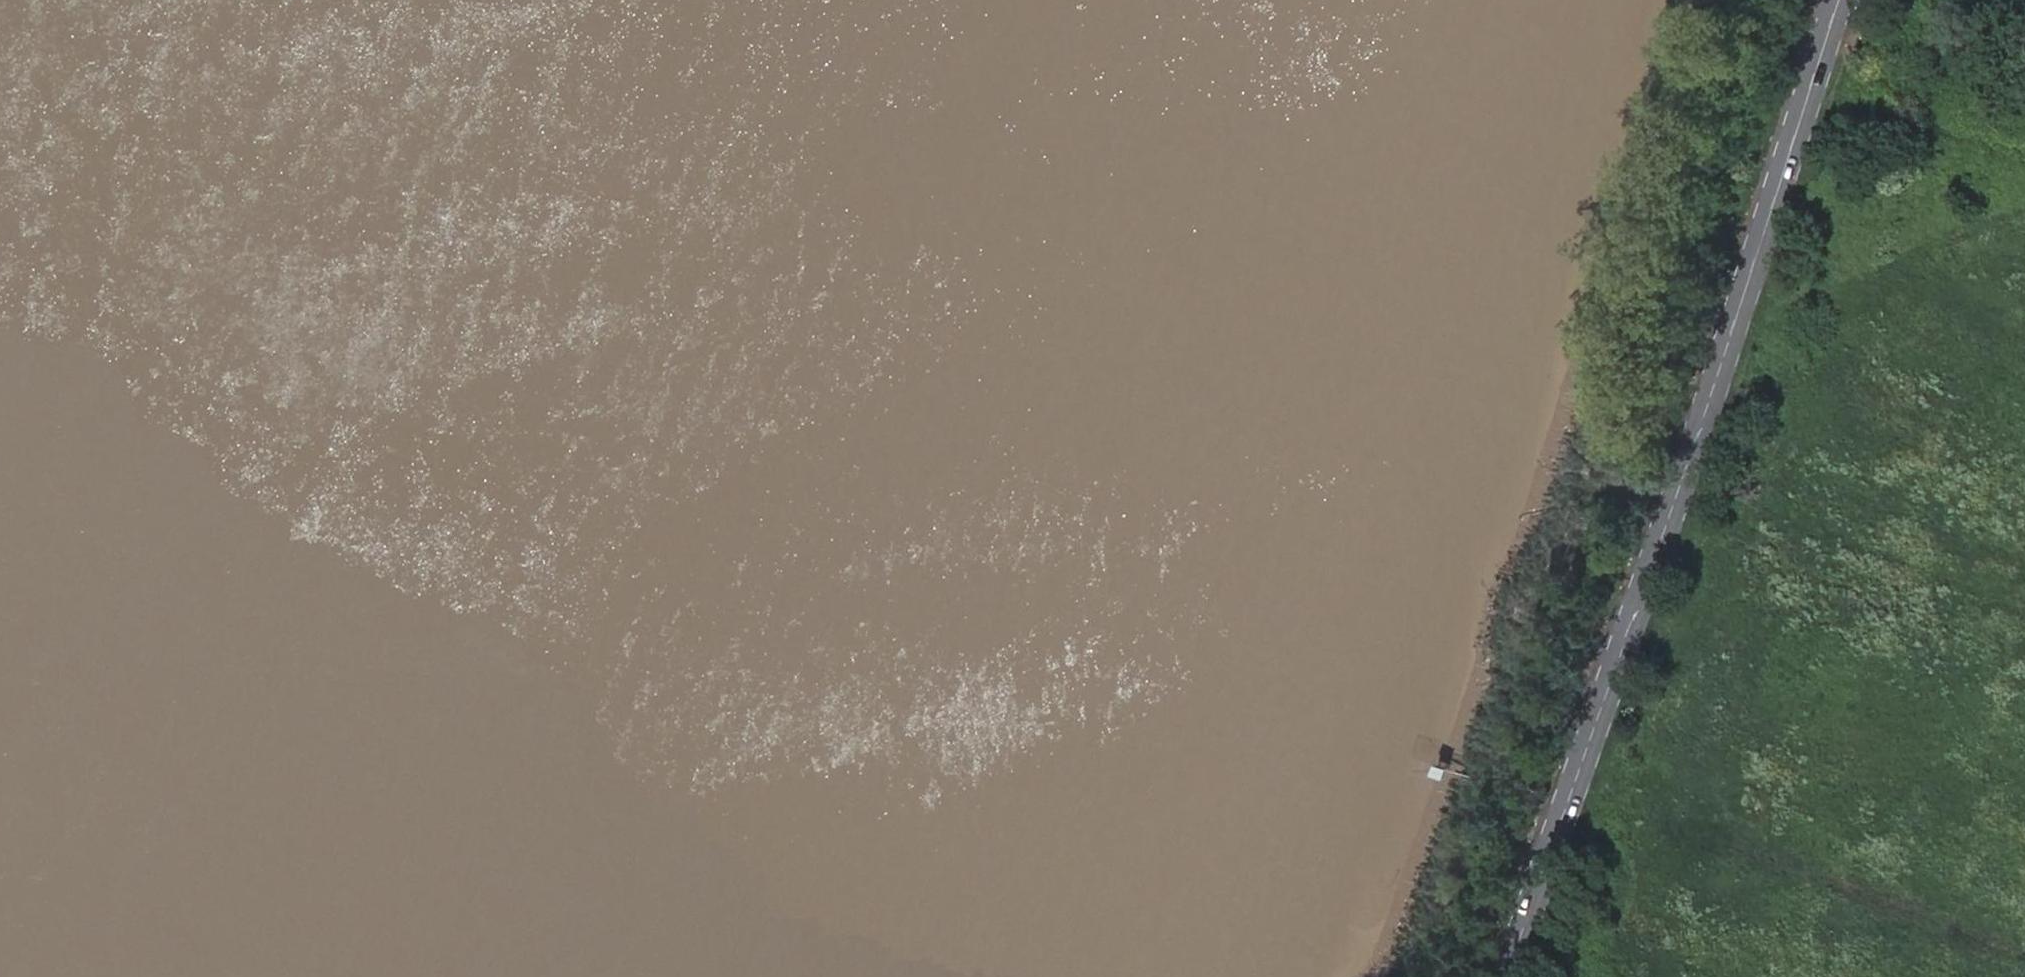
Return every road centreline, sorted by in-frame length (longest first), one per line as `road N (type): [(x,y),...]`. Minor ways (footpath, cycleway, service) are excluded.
road 1 (tertiary): [(1839,0),(1510,976)]

